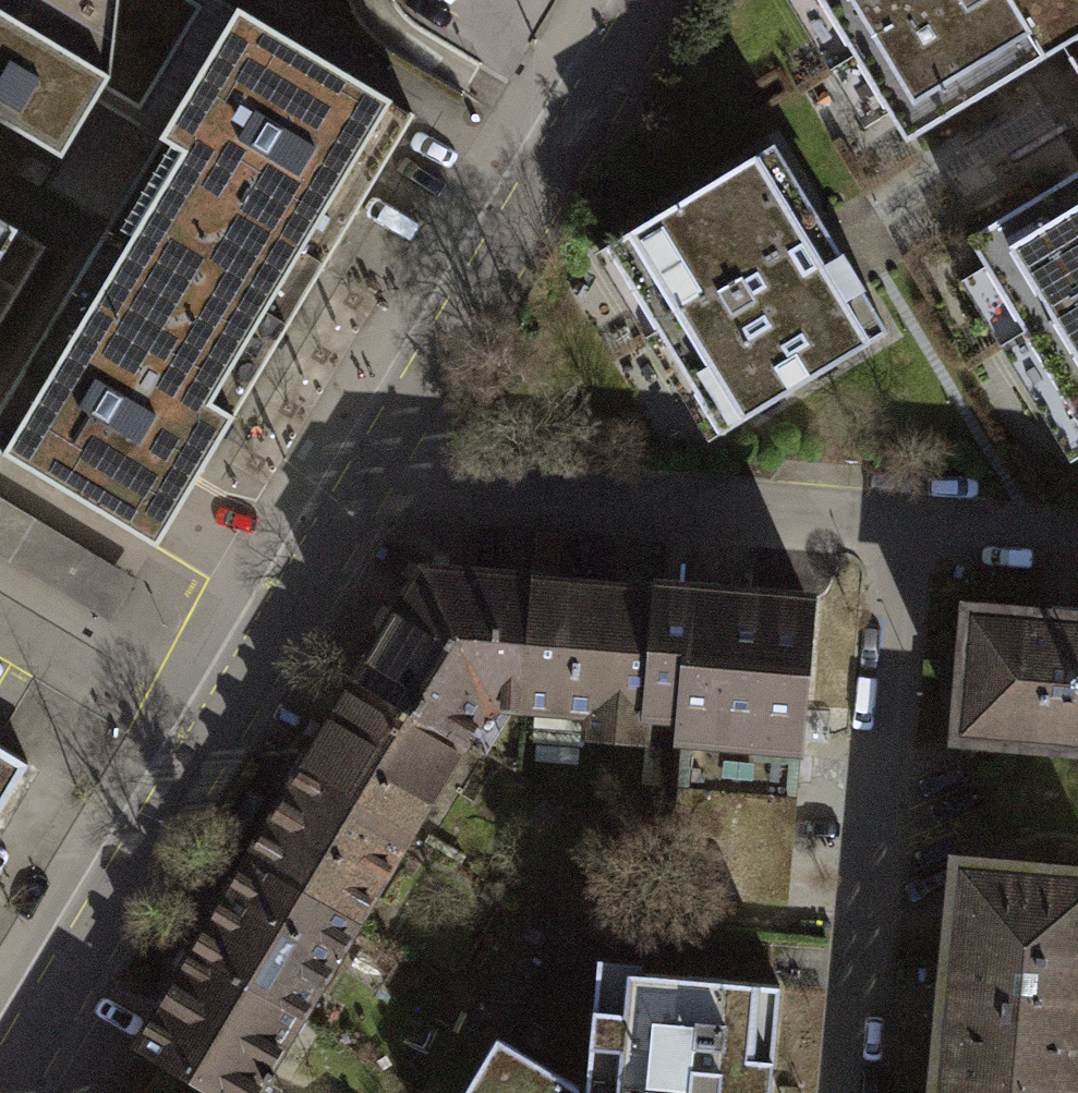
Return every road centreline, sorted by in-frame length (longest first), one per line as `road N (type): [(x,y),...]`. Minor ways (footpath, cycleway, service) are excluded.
road 1 (unclassified): [(4,1092),(369,484)]
road 2 (residential): [(908,528),(860,1092)]
road 3 (unclassified): [(369,484),(652,0)]
road 4 (residential): [(369,484),(908,528)]
road 5 (residential): [(908,528),(1077,541)]

